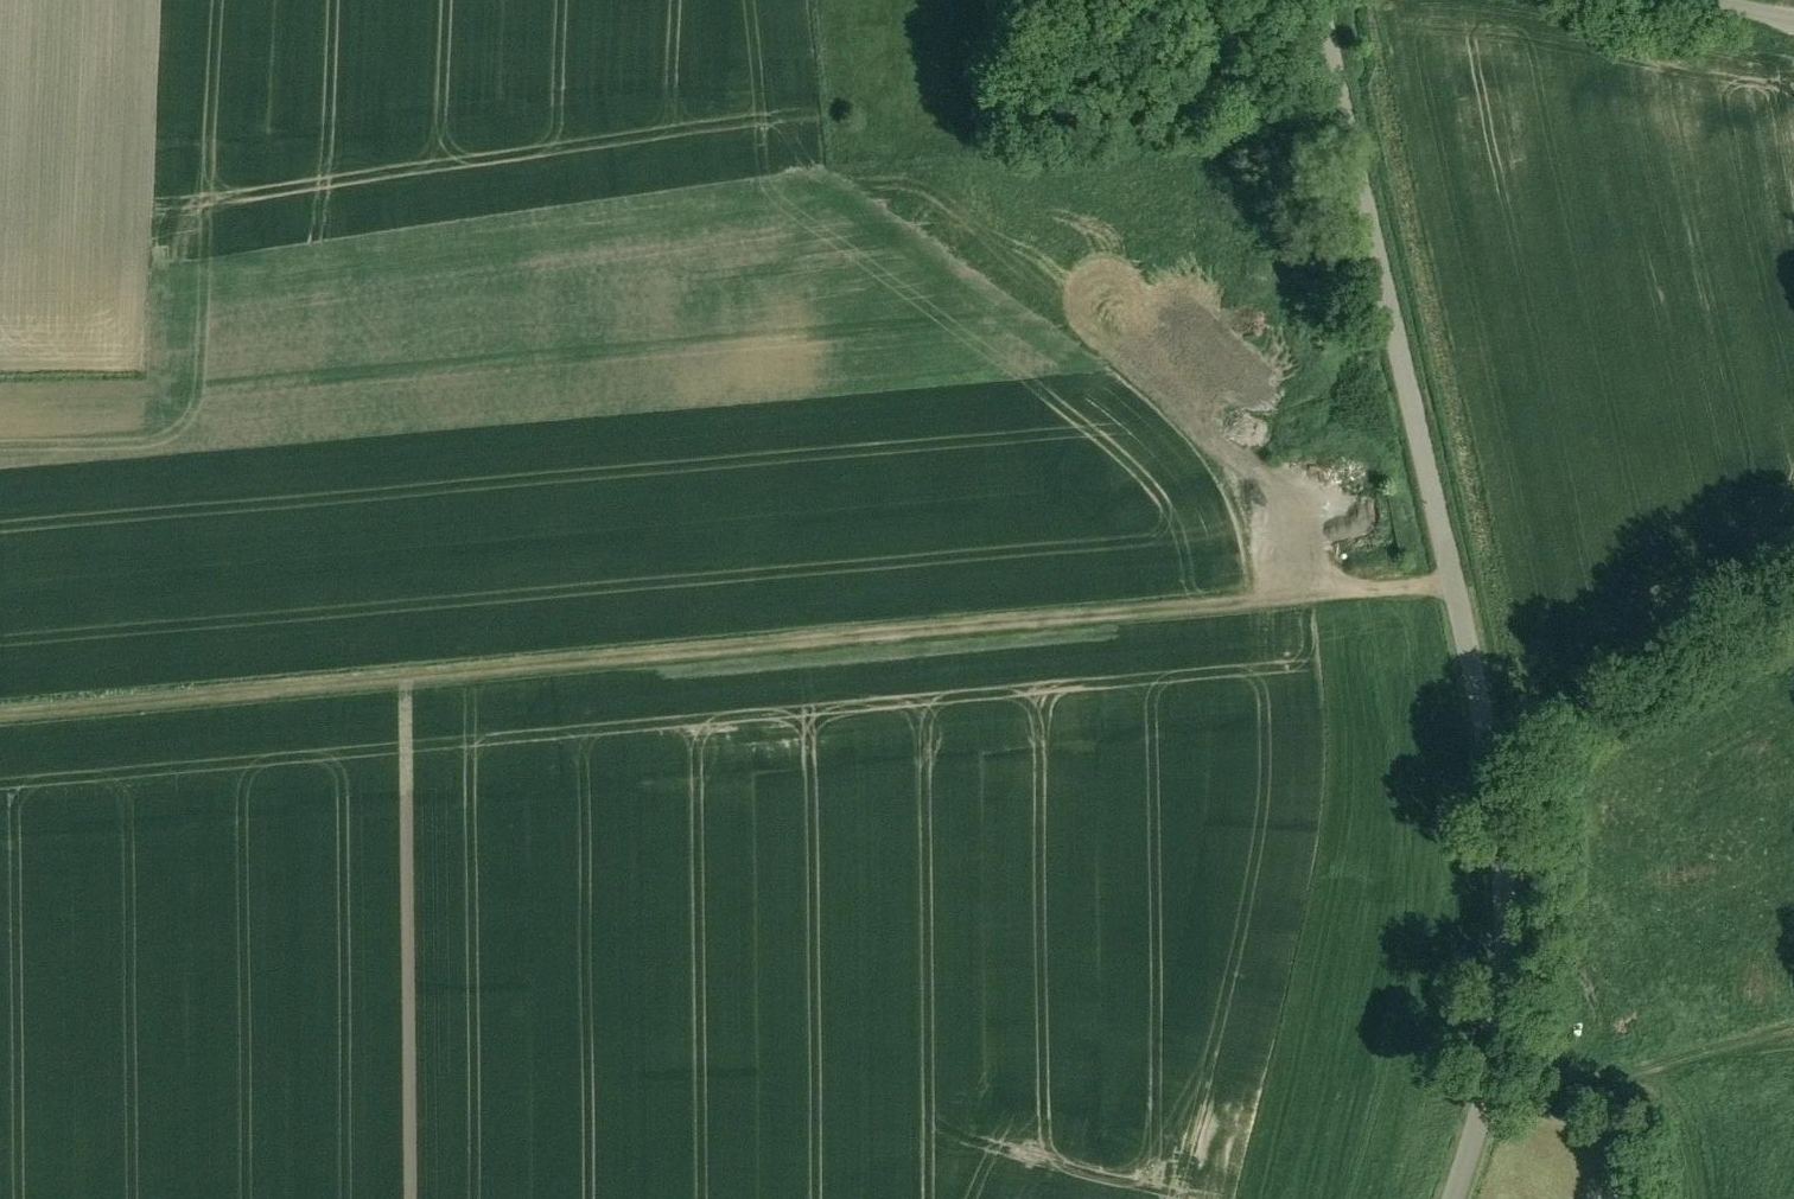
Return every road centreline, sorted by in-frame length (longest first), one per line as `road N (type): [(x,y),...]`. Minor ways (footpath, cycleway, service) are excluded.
road 1 (unclassified): [(1450,1198),(1507,942),(1485,736),(1319,0)]

